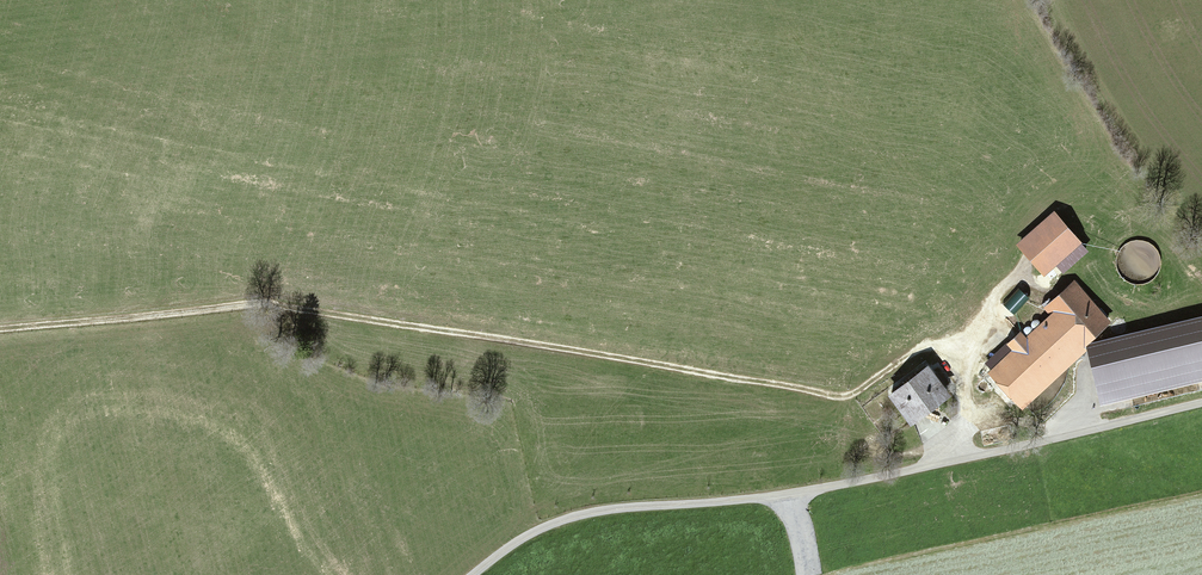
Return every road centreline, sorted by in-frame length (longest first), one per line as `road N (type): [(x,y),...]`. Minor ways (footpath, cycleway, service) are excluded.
road 1 (track): [(0,330),(251,304),(847,397),(925,346),(959,345)]
road 2 (unclassified): [(787,494),(1201,406)]
road 3 (unclassified): [(473,574),(521,539),(583,515),(787,494)]

